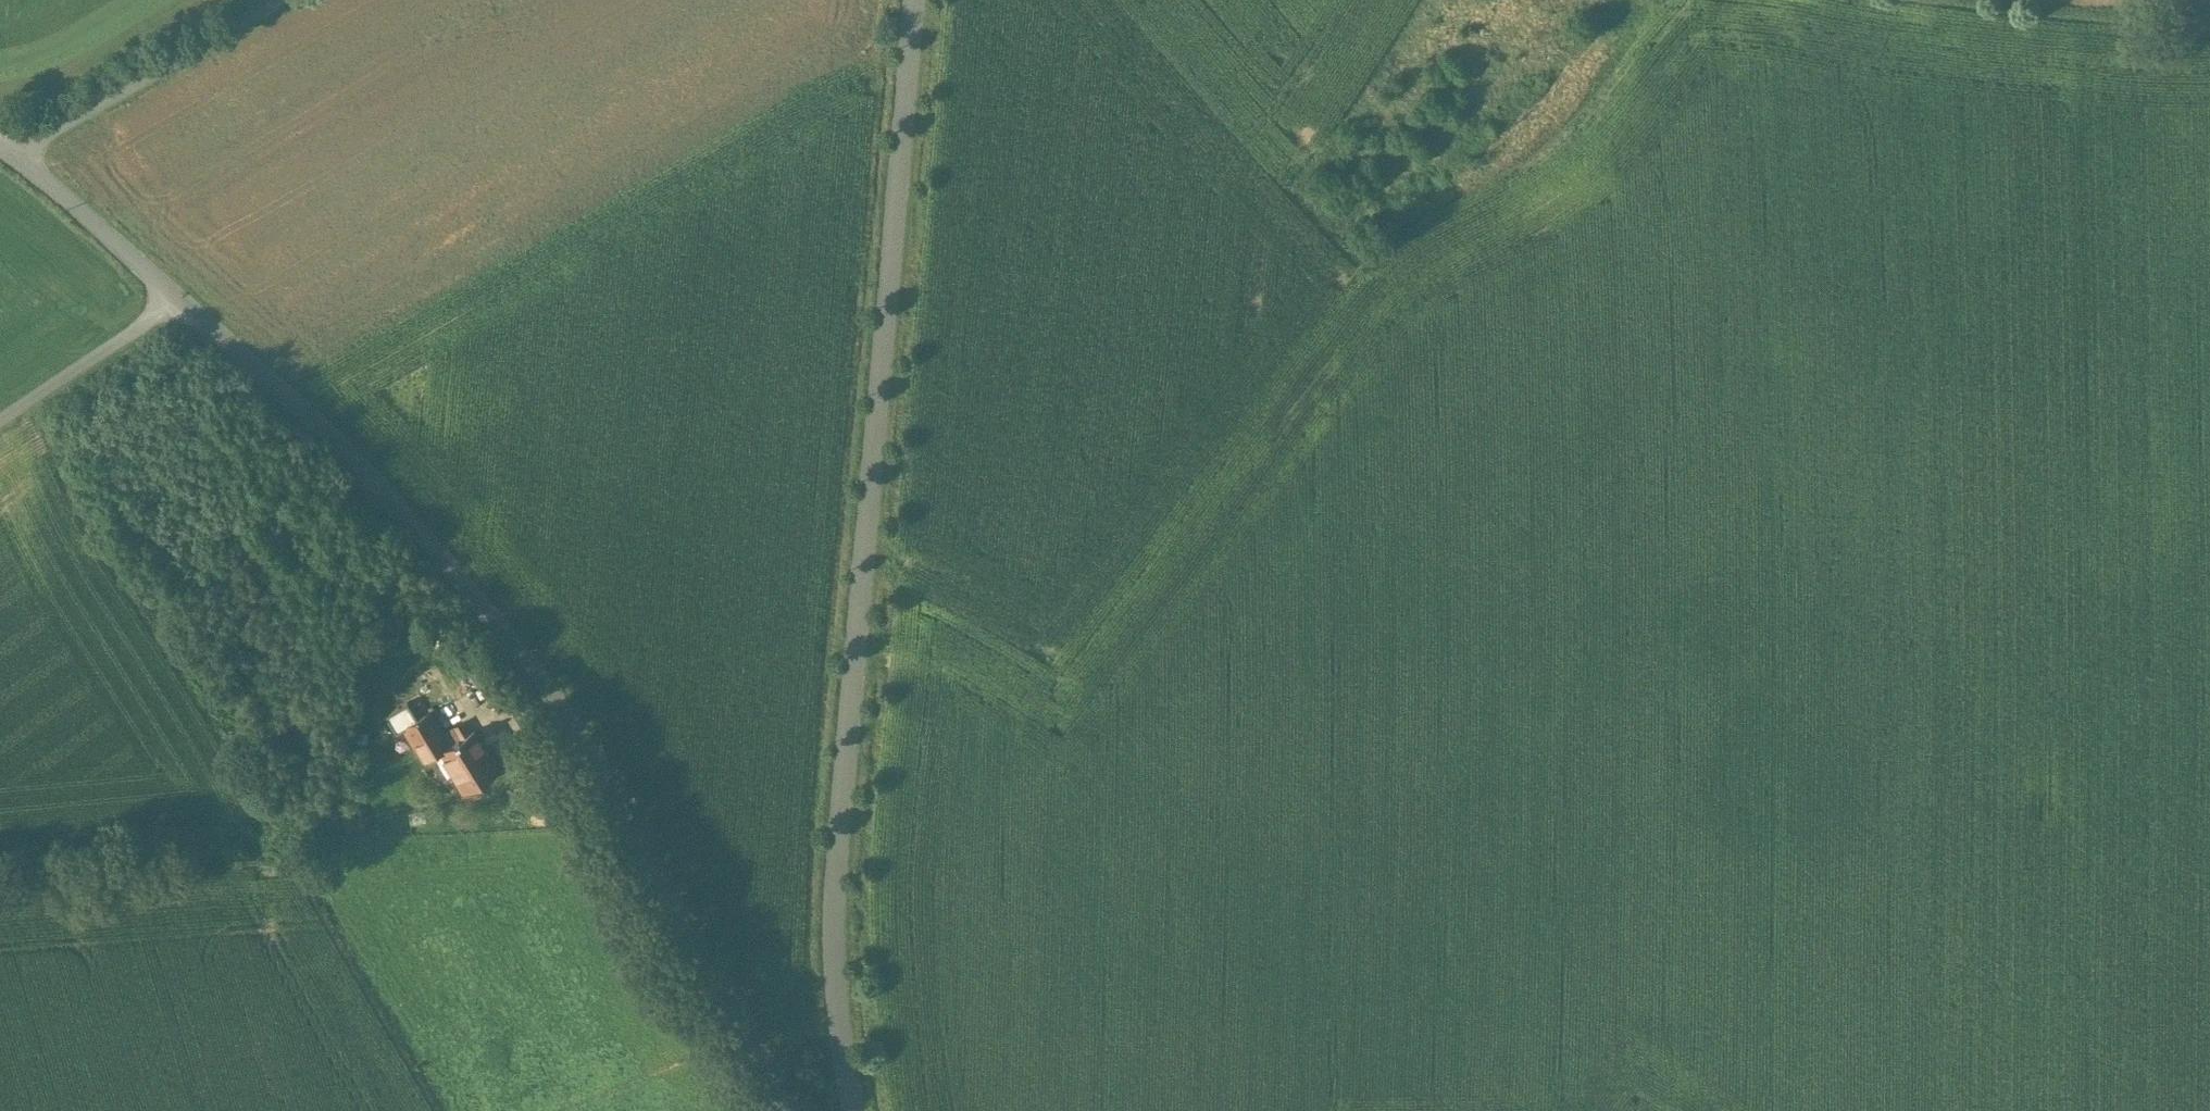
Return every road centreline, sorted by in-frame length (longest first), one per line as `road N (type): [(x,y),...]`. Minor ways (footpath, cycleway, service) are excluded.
road 1 (tertiary): [(853,1110),(832,960),(833,866),(915,0)]
road 2 (unclassified): [(800,1110),(531,667),(331,436),(177,299)]
road 3 (track): [(17,154),(285,0)]
road 4 (unclassified): [(177,299),(0,145)]
road 5 (unclassified): [(0,417),(177,299)]

